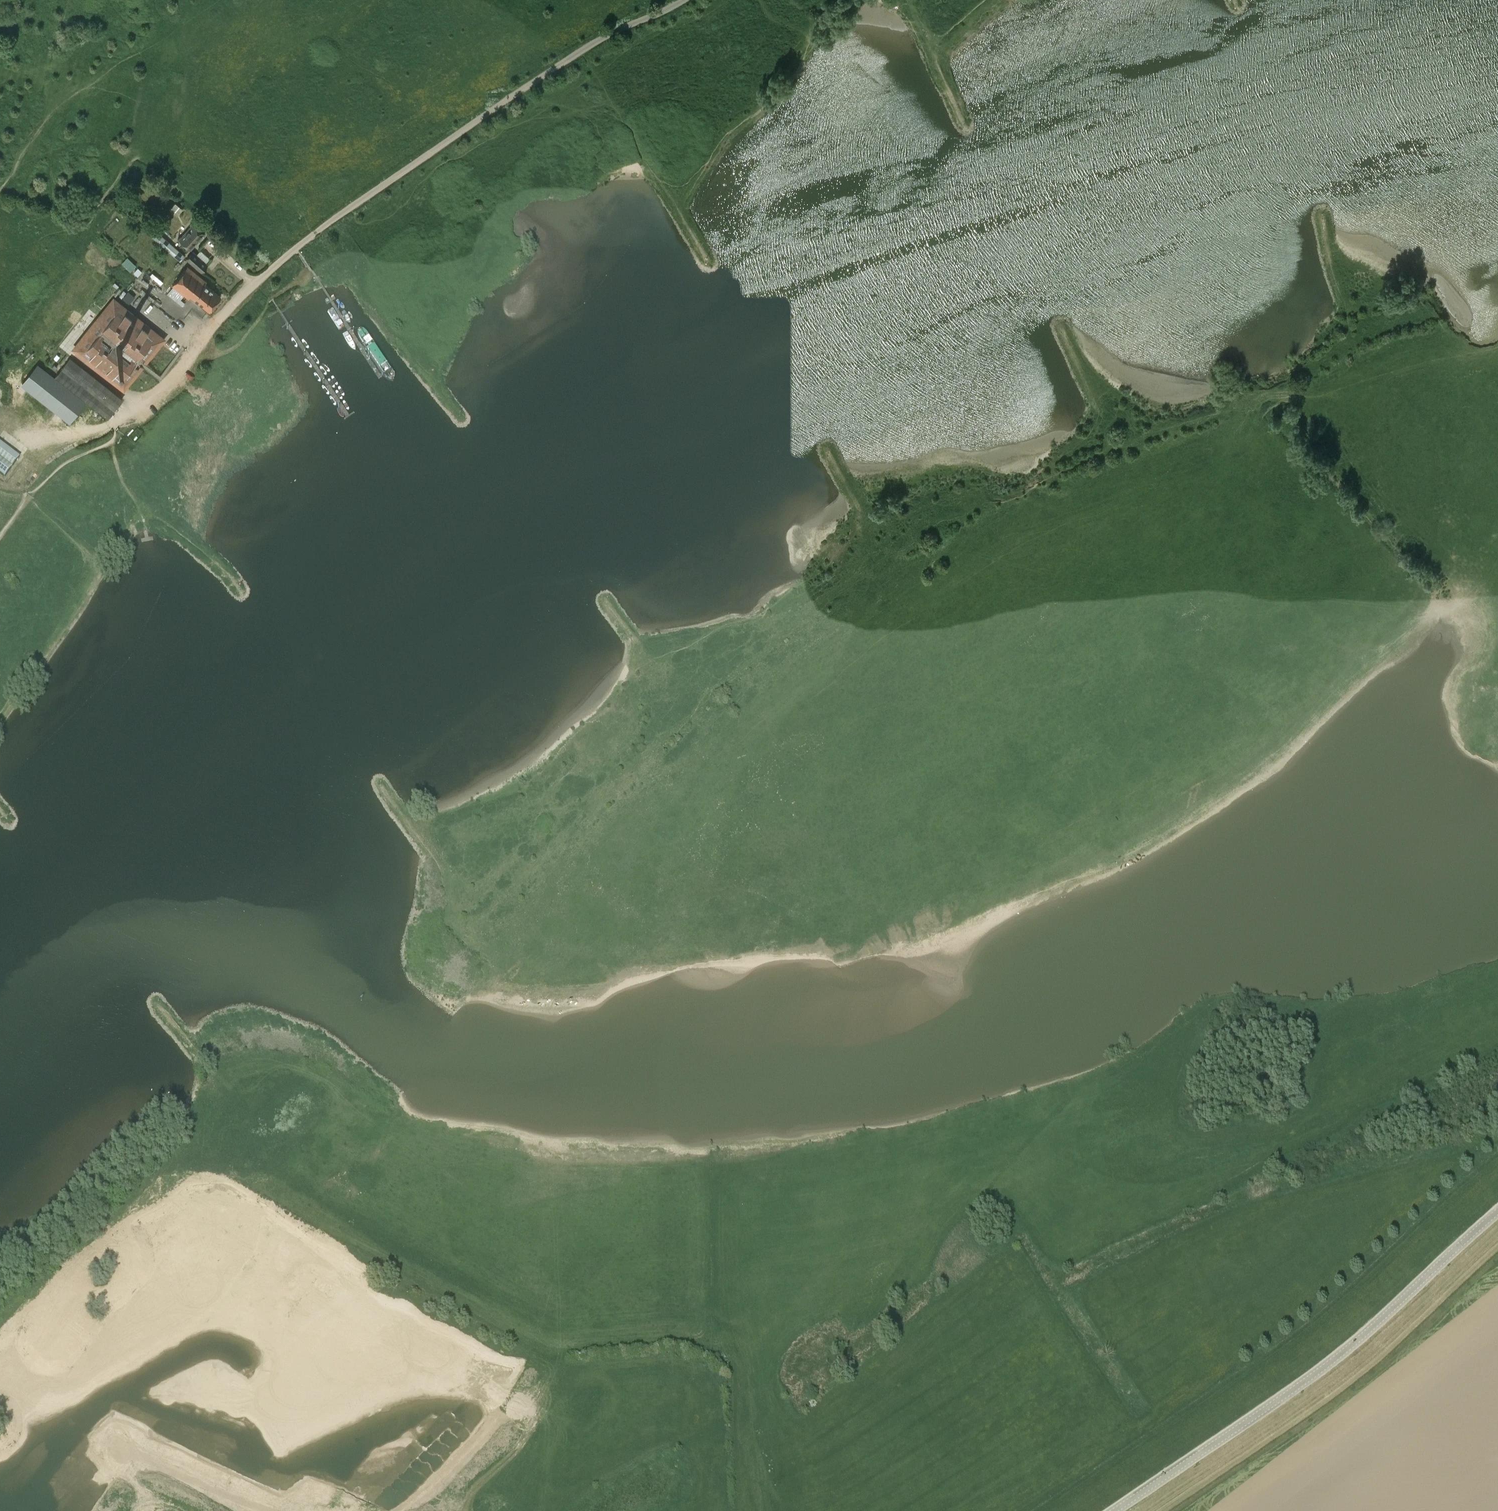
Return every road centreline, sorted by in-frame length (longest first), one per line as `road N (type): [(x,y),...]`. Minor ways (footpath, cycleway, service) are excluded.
road 1 (unclassified): [(115,429),(120,416),(141,412),(254,284),(315,234),(582,48),(684,0)]
road 2 (tertiary): [(1116,1510),(1337,1360),(1497,1212)]

